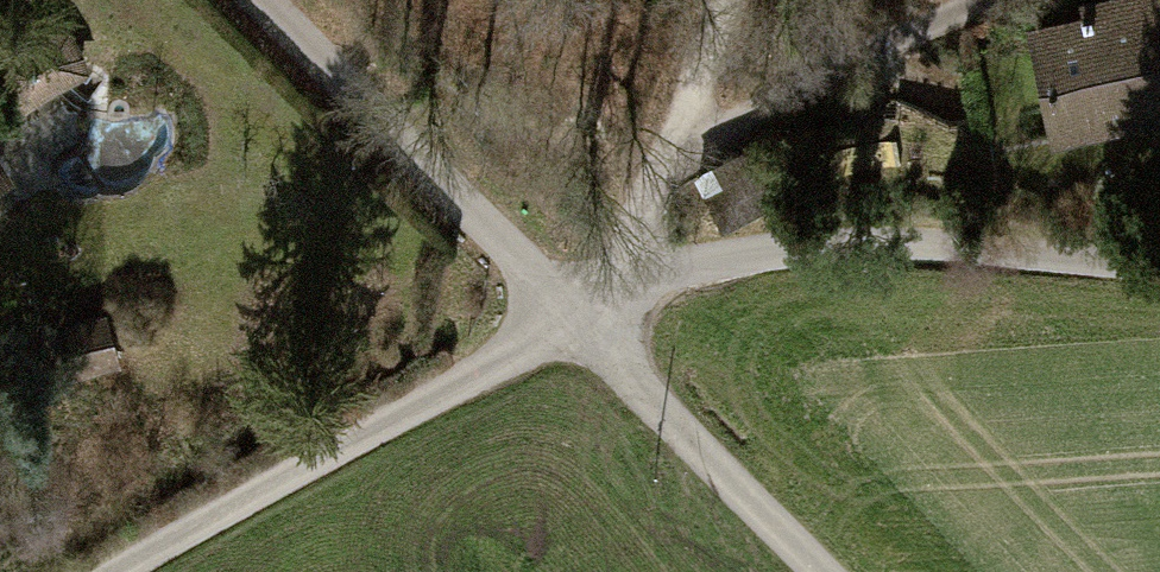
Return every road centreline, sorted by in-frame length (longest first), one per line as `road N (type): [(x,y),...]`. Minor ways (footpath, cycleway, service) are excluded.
road 1 (track): [(1159,261),(919,242),(755,247),(665,270),(587,313)]
road 2 (residential): [(113,571),(587,313)]
road 3 (track): [(587,313),(289,0)]
road 4 (track): [(587,313),(839,571)]
road 5 (track): [(676,155),(983,0)]
road 6 (track): [(587,313),(676,155)]
road 7 (track): [(721,0),(676,155)]

